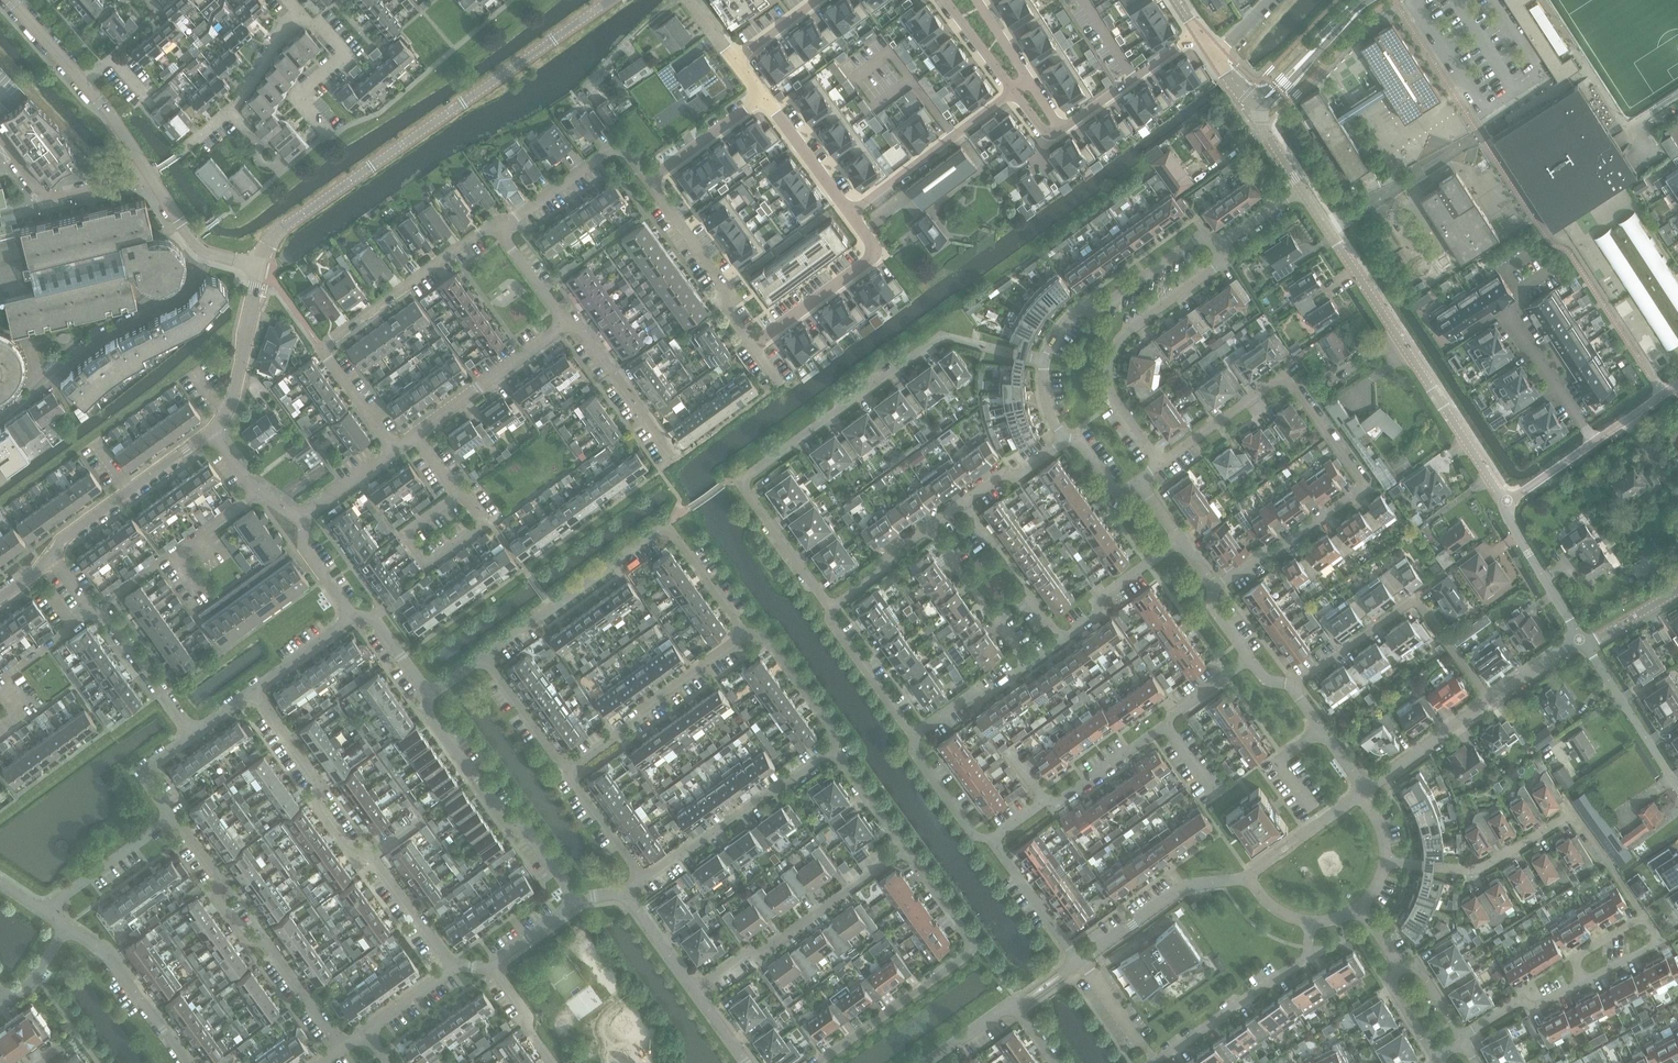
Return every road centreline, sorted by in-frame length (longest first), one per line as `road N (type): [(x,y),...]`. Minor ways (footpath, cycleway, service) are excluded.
road 1 (residential): [(834,610),(742,482),(945,339),(1046,361)]
road 2 (residential): [(611,0),(282,229),(259,267)]
road 3 (residential): [(1506,502),(1302,187)]
road 4 (residential): [(453,968),(375,864),(352,852),(315,803),(316,781),(251,690)]
road 5 (residential): [(393,451),(319,350),(492,226)]
road 6 (residential): [(1644,916),(1576,818),(1478,871),(1387,862)]
road 7 (residential): [(818,1062),(979,948),(907,848)]
road 8 (residential): [(994,843),(1046,804),(1061,804),(1253,660)]
road 9 (residential): [(1220,587),(1363,488),(1287,381)]
road 10 (residential): [(346,1048),(264,942),(243,937),(215,898),(217,877),(171,818)]
road 11 (residential): [(1165,464),(1117,400),(1110,372),(1123,341),(1220,264),(1218,246)]
road 12 (residential): [(1294,687),(1420,597),(1490,699)]
road 13 (residential): [(0,417),(108,330),(183,293),(210,257)]
road 14 (residential): [(580,904),(519,821),(501,815),(426,711),(428,697)]
road 15 (residential): [(693,991),(744,954),(771,949),(907,848)]
road 16 (residential): [(642,879),(836,748)]
road 17 (residential): [(479,659),(666,525)]
road 18 (residential): [(563,772),(746,636)]
road 19 (residential): [(191,735),(54,557)]
road 20 (residential): [(146,174),(104,109),(8,0)]
road 21 (residential): [(1218,246),(1190,243),(1109,305),(1086,309),(1064,326),(1046,361)]
road 22 (residential): [(393,451),(571,321)]
road 23 (residential): [(1156,1061),(1308,959),(1312,924)]
road 24 (residential): [(1015,90),(849,214)]
road 25 (residential): [(54,557),(70,531),(210,430)]
road 26 (residential): [(754,347),(725,309),(727,292),(650,182)]
road 27 (residential): [(492,226),(608,151),(623,152),(650,182)]
road 28 (residential): [(1080,961),(1190,887),(1246,878)]
road 29 (residential): [(183,1062),(107,957),(66,925)]
road 30 (residential): [(146,174),(44,198),(0,140)]
road 31 (residential): [(330,136),(301,93),(339,61),(340,50),(295,6)]
road 32 (residential): [(1582,642),(1677,787)]
road 33 (residential): [(673,461),(571,321)]
road 34 (residential): [(210,430),(235,391),(259,267)]
road 35 (residential): [(1029,667),(931,530)]
road 36 (residential): [(1059,127),(1196,32)]
road 37 (residential): [(1066,640),(1101,615),(1104,598),(1185,539)]
road 38 (residential): [(1506,502),(1582,642)]
road 39 (residential): [(45,911),(171,818)]
road 40 (residential): [(754,347),(881,256)]
road 41 (residential): [(917,737),(832,622),(834,610)]
road 42 (residential): [(1365,790),(1490,699)]
road 43 (unclassified): [(1255,108),(1365,0)]
road 44 (residential): [(836,748),(832,729),(764,637),(746,636)]
road 45 (residential): [(1165,464),(1287,381)]
road 46 (residential): [(1080,961),(994,843)]
road 47 (residential): [(849,214),(762,99)]
road 48 (residential): [(1246,878),(1361,795)]
road 49 (residential): [(563,772),(479,659)]
road 50 (residential): [(650,182),(762,99)]
road 51 (residential): [(994,843),(978,836),(916,753),(917,737)]
road 52 (residential): [(746,636),(666,525)]
road 53 (residential): [(1465,1037),(1520,1004),(1543,1007),(1584,984)]
road 54 (residential): [(642,879),(563,772)]
road 55 (residential): [(917,737),(1029,667)]
road 56 (residential): [(300,517),(259,491),(210,430)]
road 57 (residential): [(834,610),(931,530)]
road 58 (residential): [(571,321),(559,317),(492,226)]
road 59 (residential): [(1365,790),(1294,687)]
road 60 (residential): [(229,112),(295,6)]
road 61 (residential): [(251,690),(353,619)]
road 62 (residential): [(967,504),(1006,476),(1024,475),(1067,438)]
road 63 (residential): [(907,848),(836,748)]
road 64 (residential): [(1583,423),(1515,321)]
road 65 (residential): [(693,991),(624,893)]

